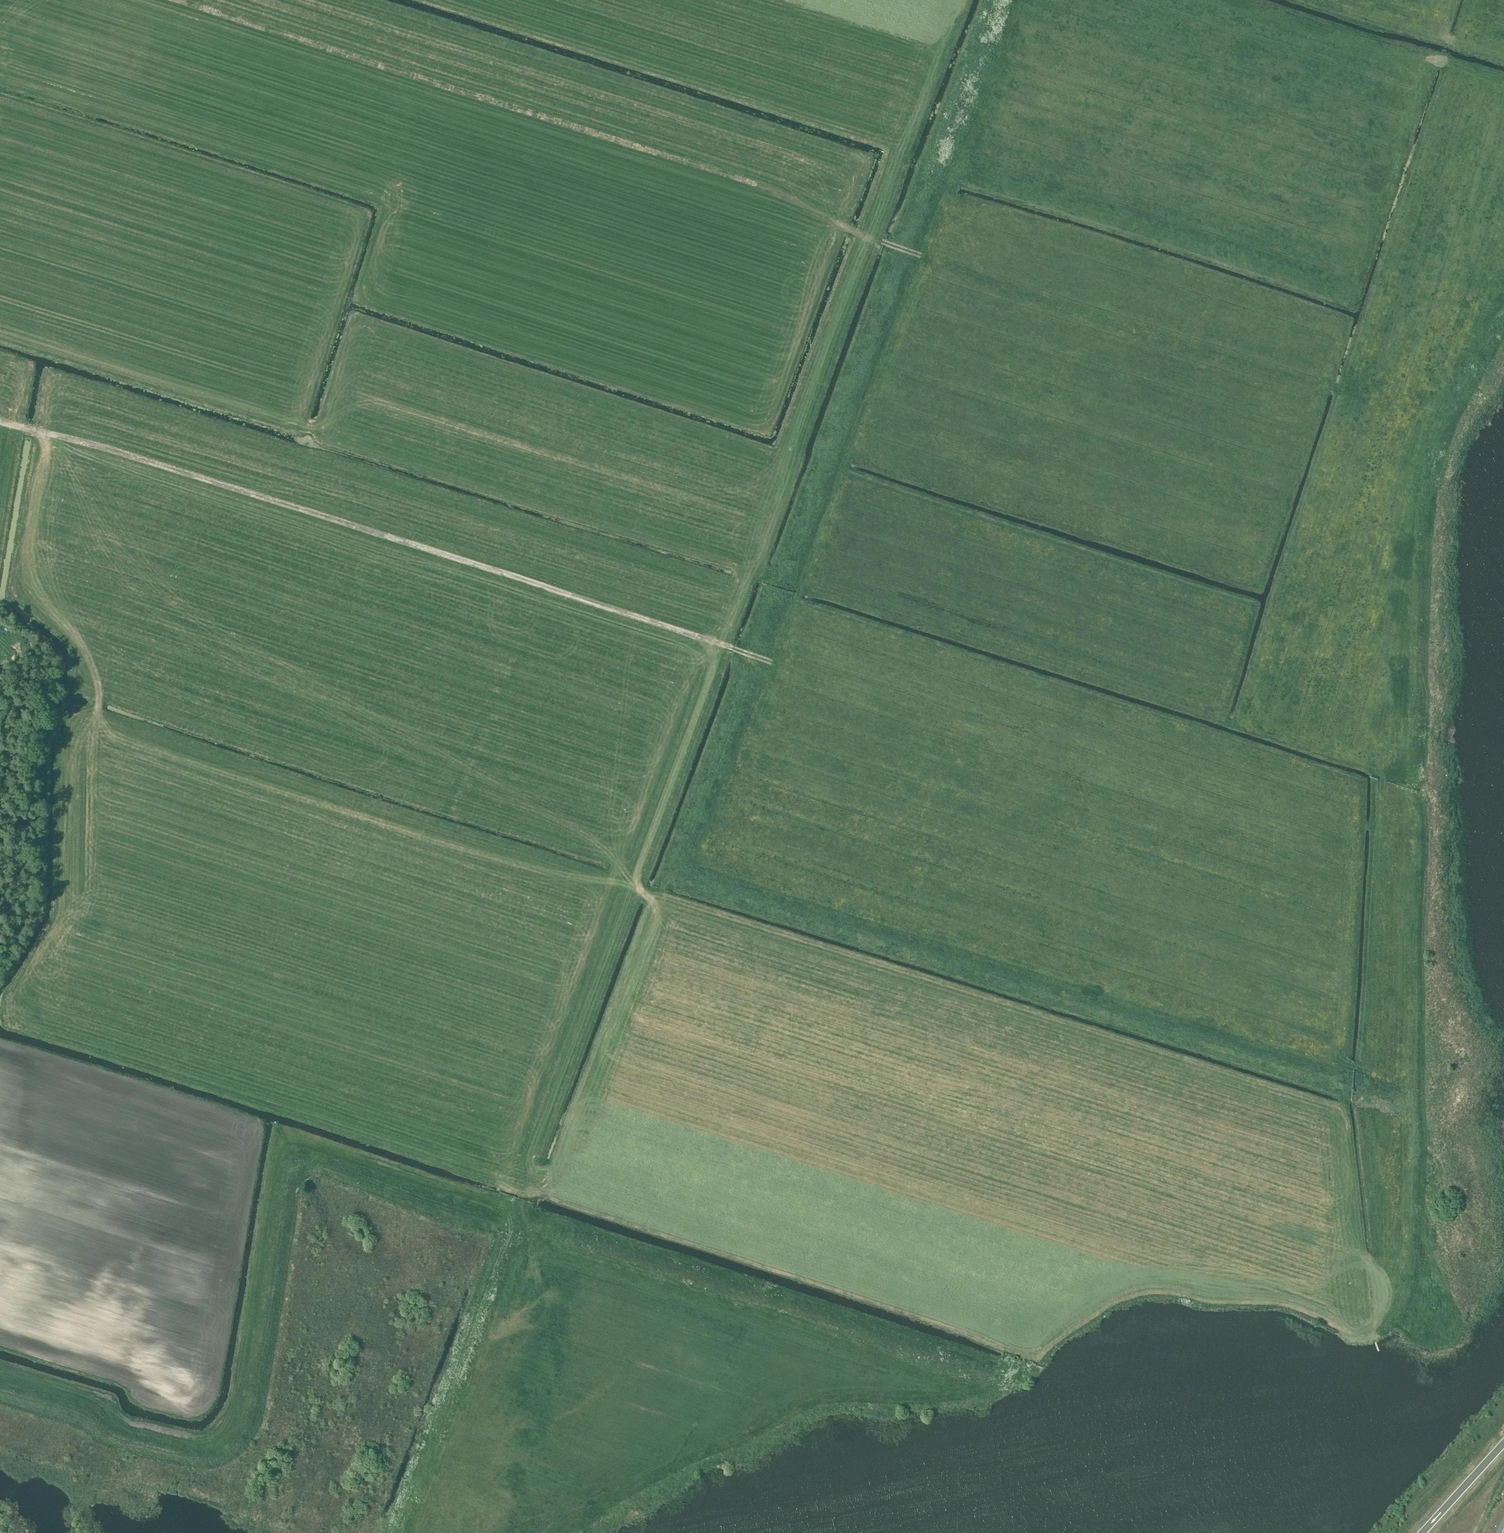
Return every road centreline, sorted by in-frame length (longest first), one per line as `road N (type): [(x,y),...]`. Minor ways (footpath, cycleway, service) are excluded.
road 1 (motorway): [(1503,1442),(1422,1532)]

